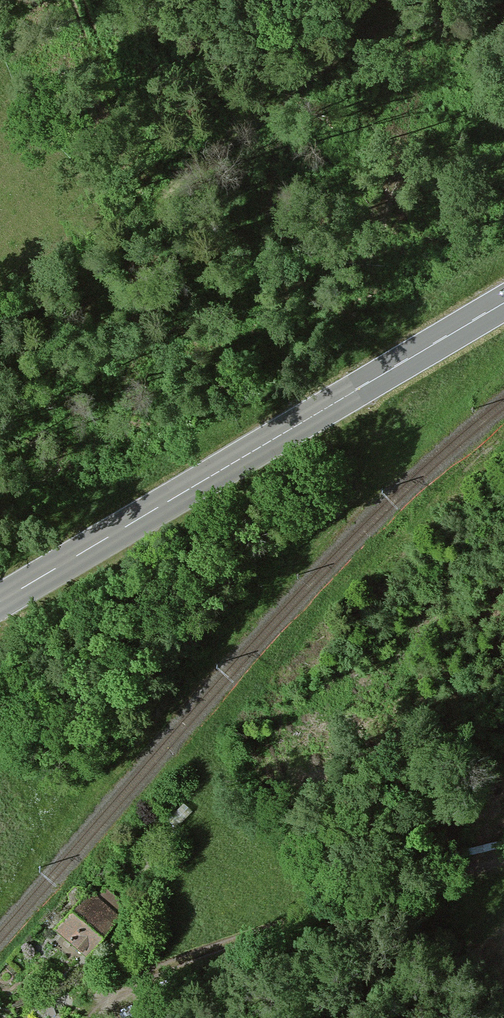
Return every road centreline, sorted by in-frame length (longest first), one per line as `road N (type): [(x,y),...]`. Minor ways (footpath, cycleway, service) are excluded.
road 1 (secondary): [(503,302),(0,601)]
road 2 (track): [(0,302),(100,231),(154,208),(370,20),(408,0)]
road 3 (unclassified): [(503,863),(145,972)]

